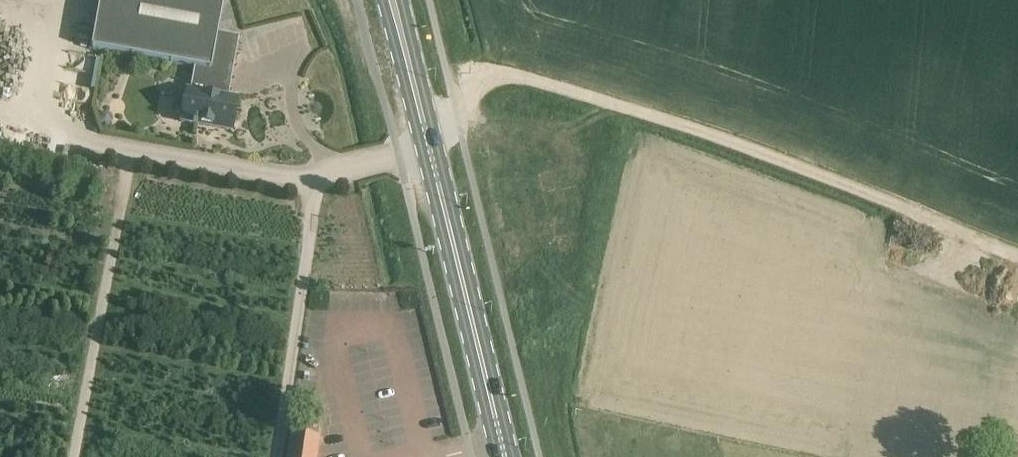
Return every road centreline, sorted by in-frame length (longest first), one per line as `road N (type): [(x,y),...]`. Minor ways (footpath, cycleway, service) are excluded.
road 1 (primary): [(506,456),(426,134)]
road 2 (primary): [(383,0),(426,134)]
road 3 (primary): [(426,134),(402,0)]

